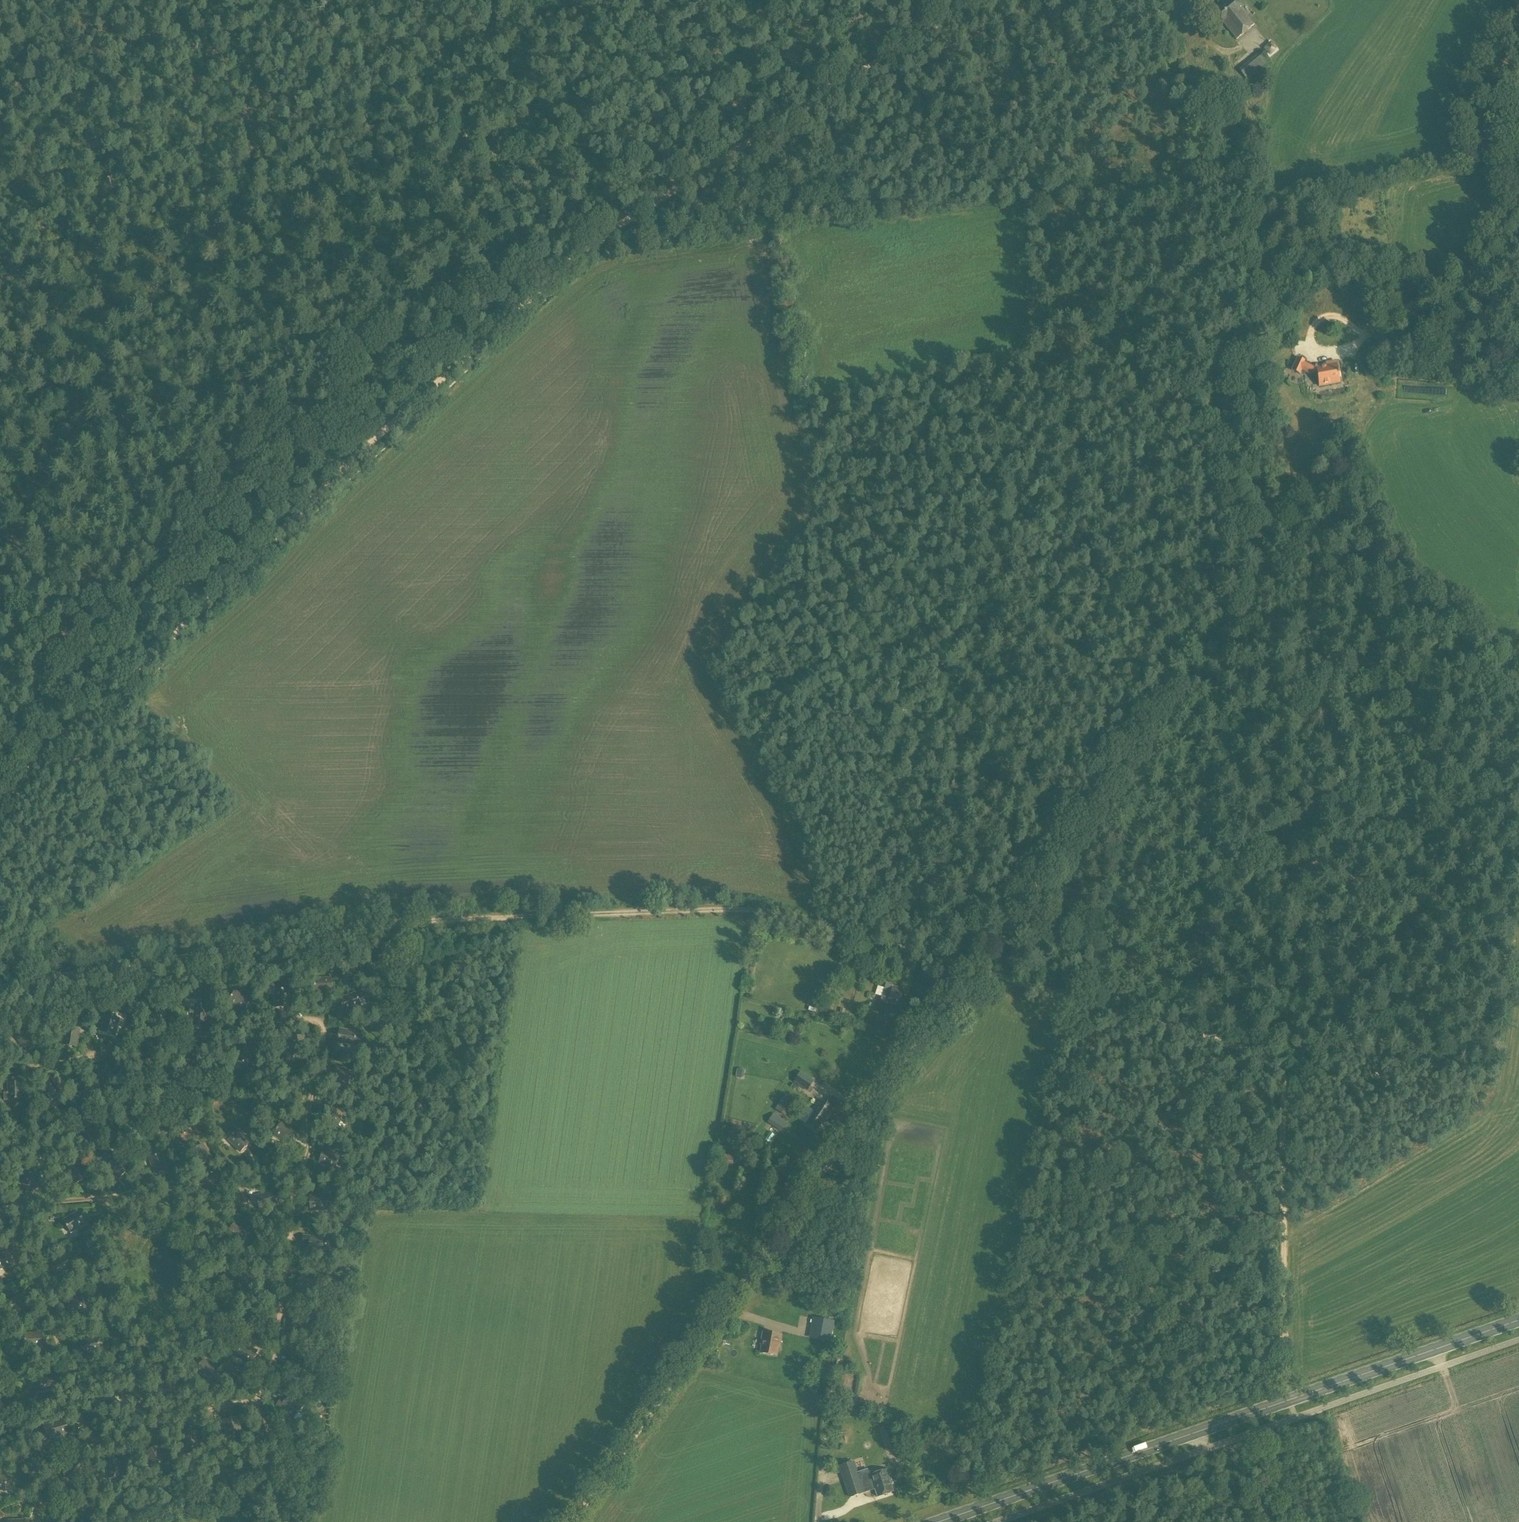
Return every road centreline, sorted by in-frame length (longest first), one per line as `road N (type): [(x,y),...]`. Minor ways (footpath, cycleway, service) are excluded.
road 1 (track): [(0,799),(570,263),(832,86),(993,0)]
road 2 (track): [(1284,1051),(1306,687),(1300,553),(1274,550),(1260,534),(1226,494),(1218,461),(1228,332),(1249,255),(1256,133),(1233,65),(1186,17)]
road 3 (track): [(0,988),(386,925),(724,907),(774,910),(970,967)]
road 4 (track): [(571,1521),(970,967)]
road 5 (primary): [(941,1521),(1518,1321)]
road 6 (track): [(535,247),(0,455)]
road 7 (track): [(469,120),(329,171),(0,265)]
road 8 (track): [(970,967),(1247,583)]
road 9 (track): [(1289,1400),(1284,1051)]
road 10 (track): [(970,967),(1284,1051)]
road 11 (track): [(410,0),(413,19),(449,59),(469,120),(535,247),(570,263)]
road 12 (track): [(1247,101),(1221,152),(1200,172),(1007,204)]
road 13 (track): [(1324,0),(1463,126),(1469,144),(1518,153)]
road 14 (track): [(1461,284),(1330,250),(1249,255)]

